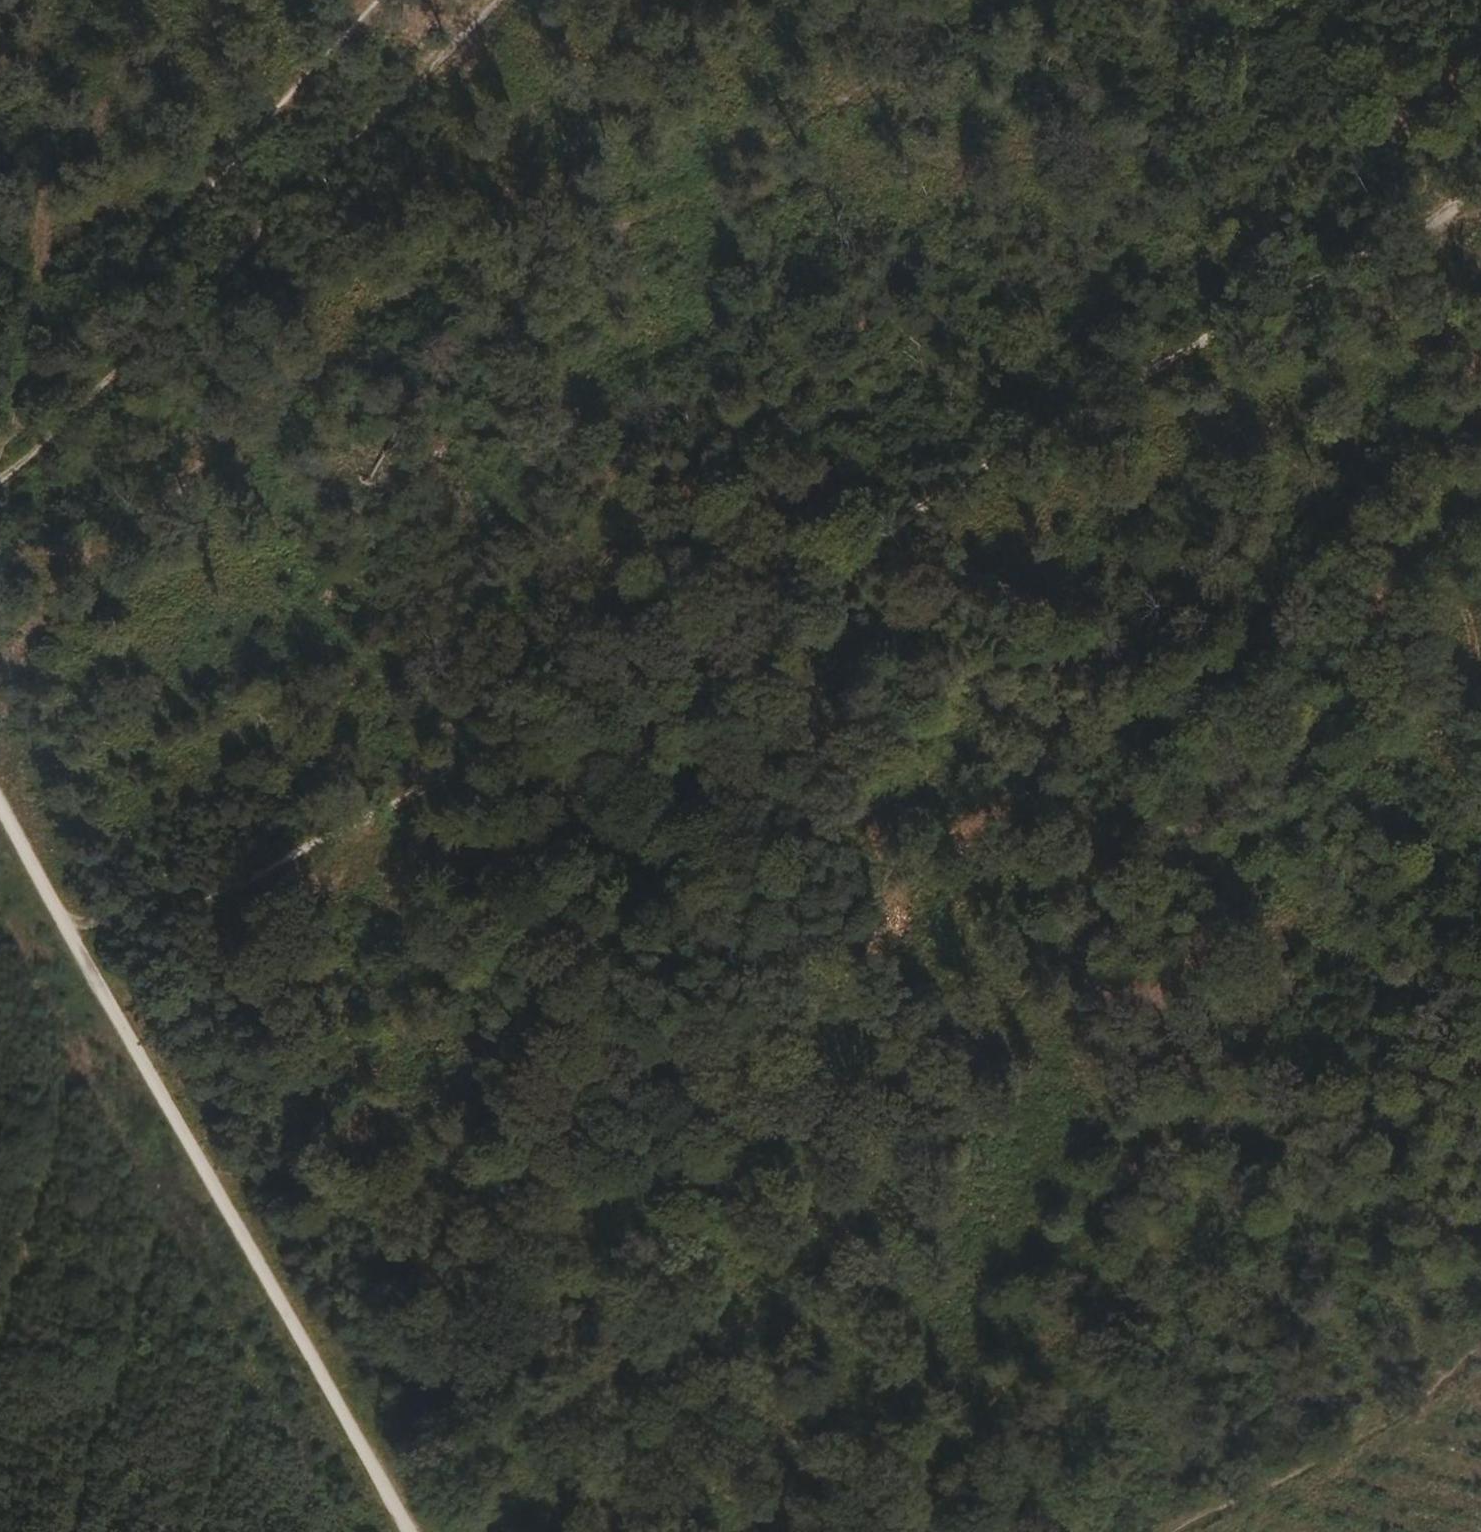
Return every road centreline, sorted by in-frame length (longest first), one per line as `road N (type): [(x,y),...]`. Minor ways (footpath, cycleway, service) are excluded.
road 1 (track): [(0,834),(52,937),(404,1531)]
road 2 (track): [(0,473),(485,0)]

